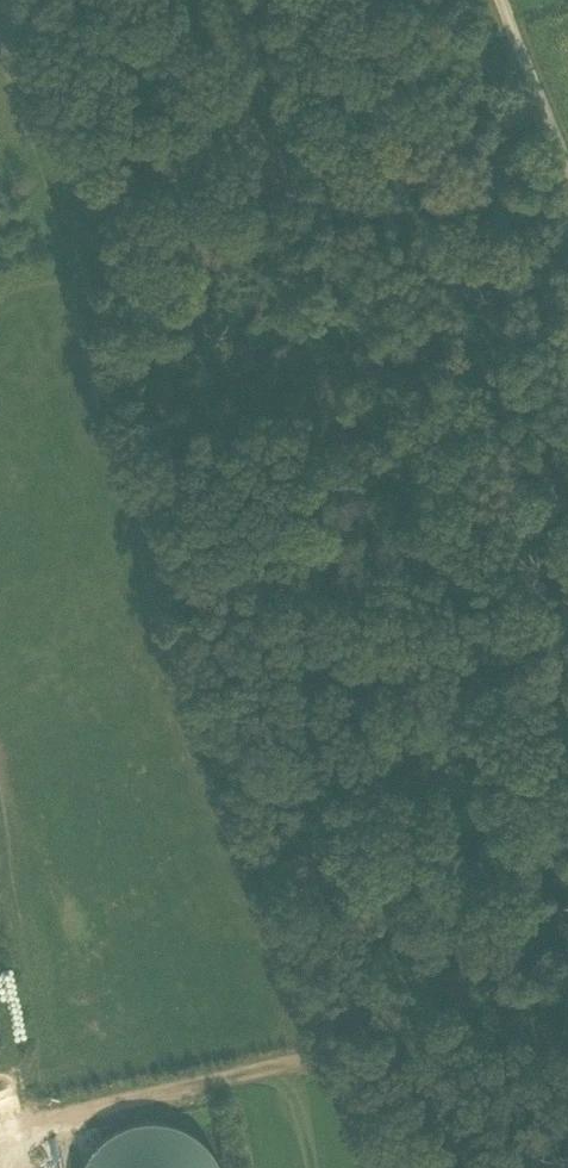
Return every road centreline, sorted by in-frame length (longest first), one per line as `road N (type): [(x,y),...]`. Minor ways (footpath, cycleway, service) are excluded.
road 1 (track): [(0,50),(176,635),(387,1167)]
road 2 (track): [(500,0),(567,173)]

